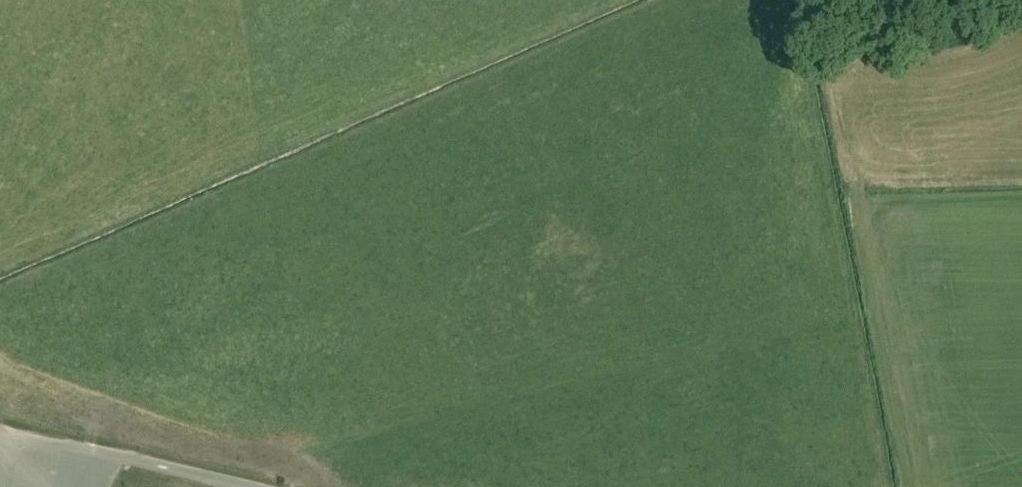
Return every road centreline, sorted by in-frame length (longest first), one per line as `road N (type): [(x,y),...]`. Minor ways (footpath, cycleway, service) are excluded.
road 1 (track): [(0,432),(254,486)]

